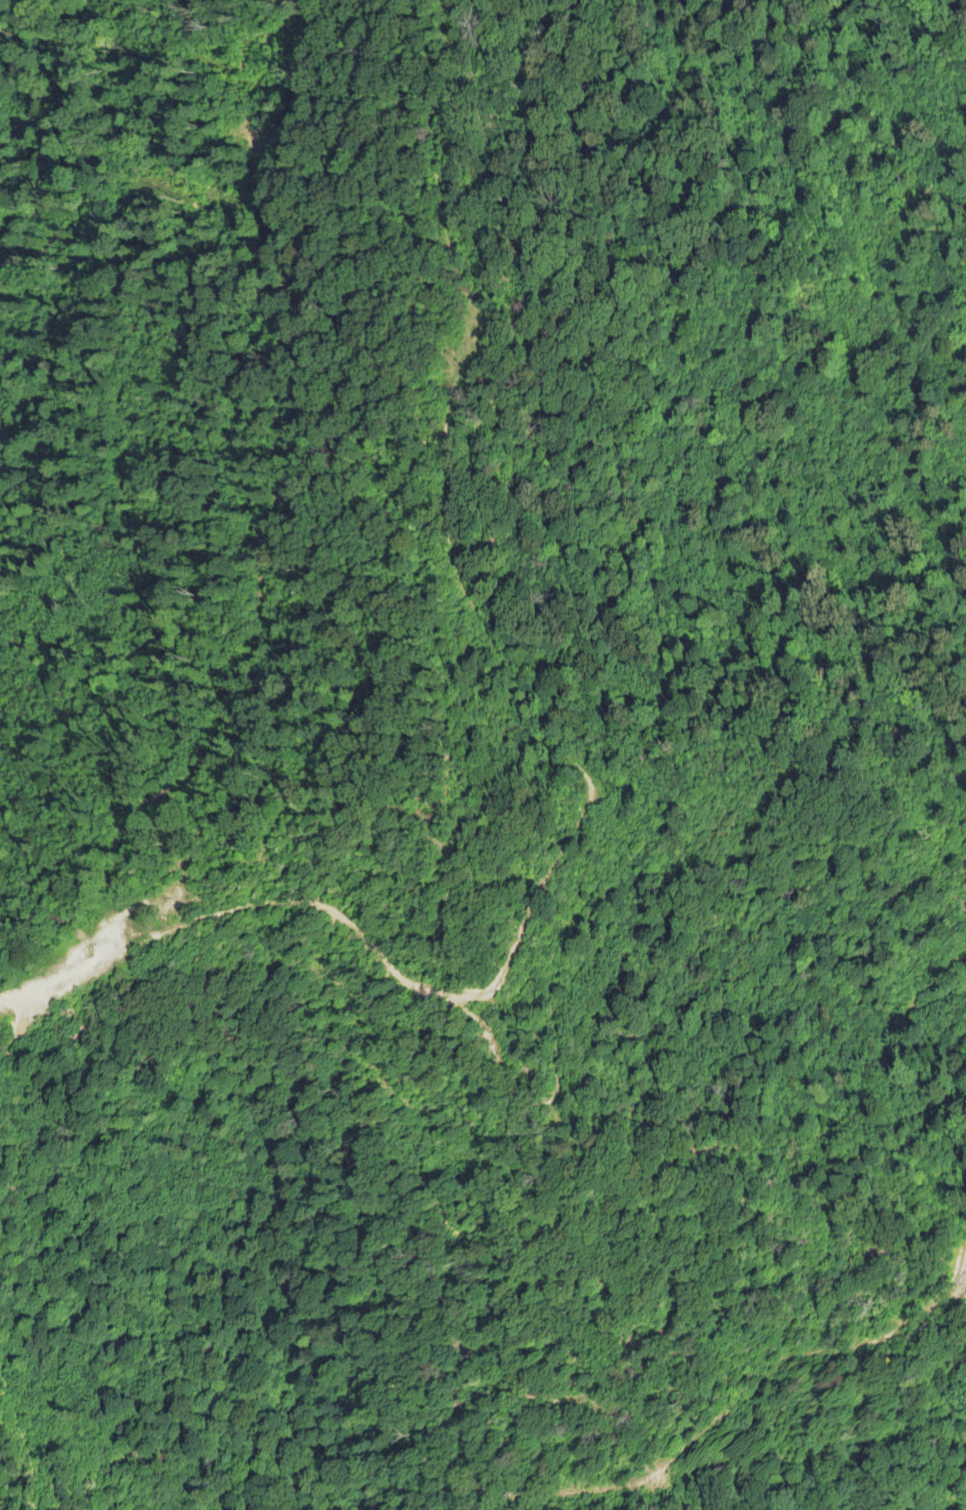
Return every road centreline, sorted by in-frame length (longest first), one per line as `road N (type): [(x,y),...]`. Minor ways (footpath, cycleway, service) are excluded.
road 1 (track): [(0,831),(140,873),(150,944),(86,1068),(0,1118)]

